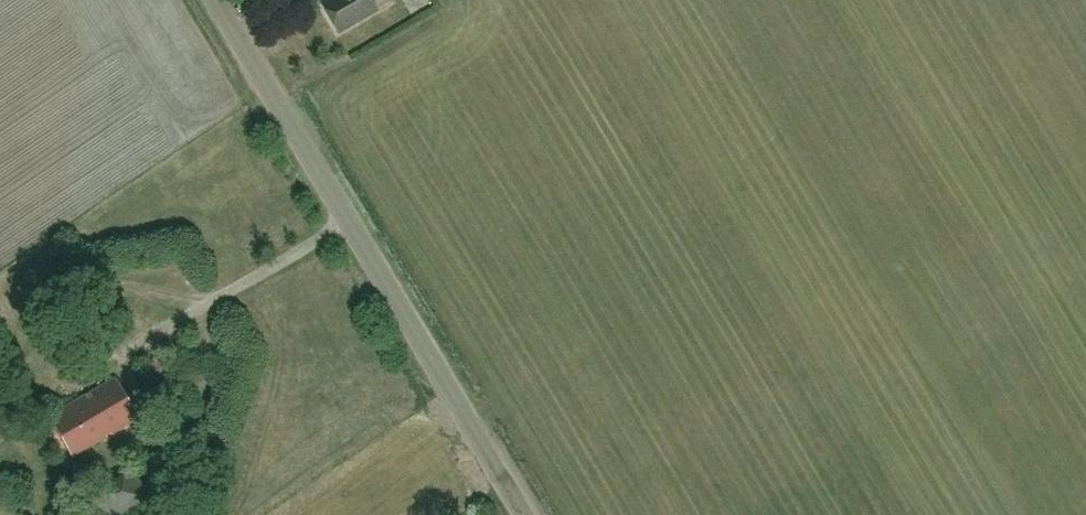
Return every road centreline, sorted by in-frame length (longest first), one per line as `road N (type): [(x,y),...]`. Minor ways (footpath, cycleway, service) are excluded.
road 1 (unclassified): [(524,514),(217,0)]

